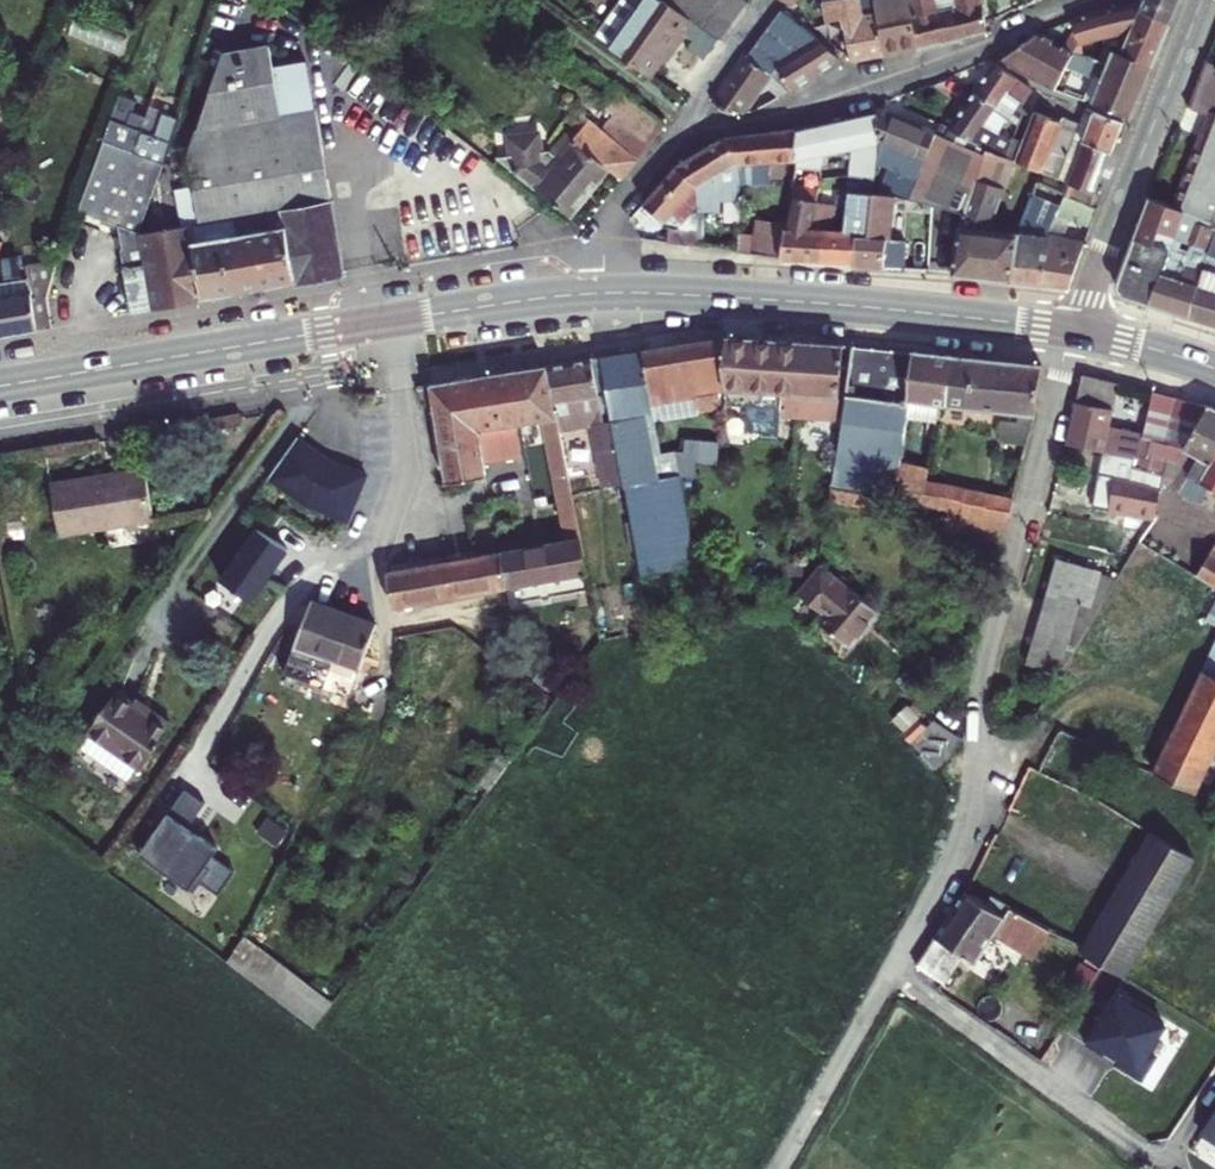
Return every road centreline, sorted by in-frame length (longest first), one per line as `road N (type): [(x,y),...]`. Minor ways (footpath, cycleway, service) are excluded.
road 1 (primary): [(0,386),(424,315),(604,294)]
road 2 (residential): [(604,294),(613,219),(669,148),(703,133),(867,93),(1087,0)]
road 3 (primary): [(604,294),(861,307),(1076,332)]
road 4 (residential): [(1076,332),(1201,0)]
road 5 (primary): [(1076,332),(1214,368)]

